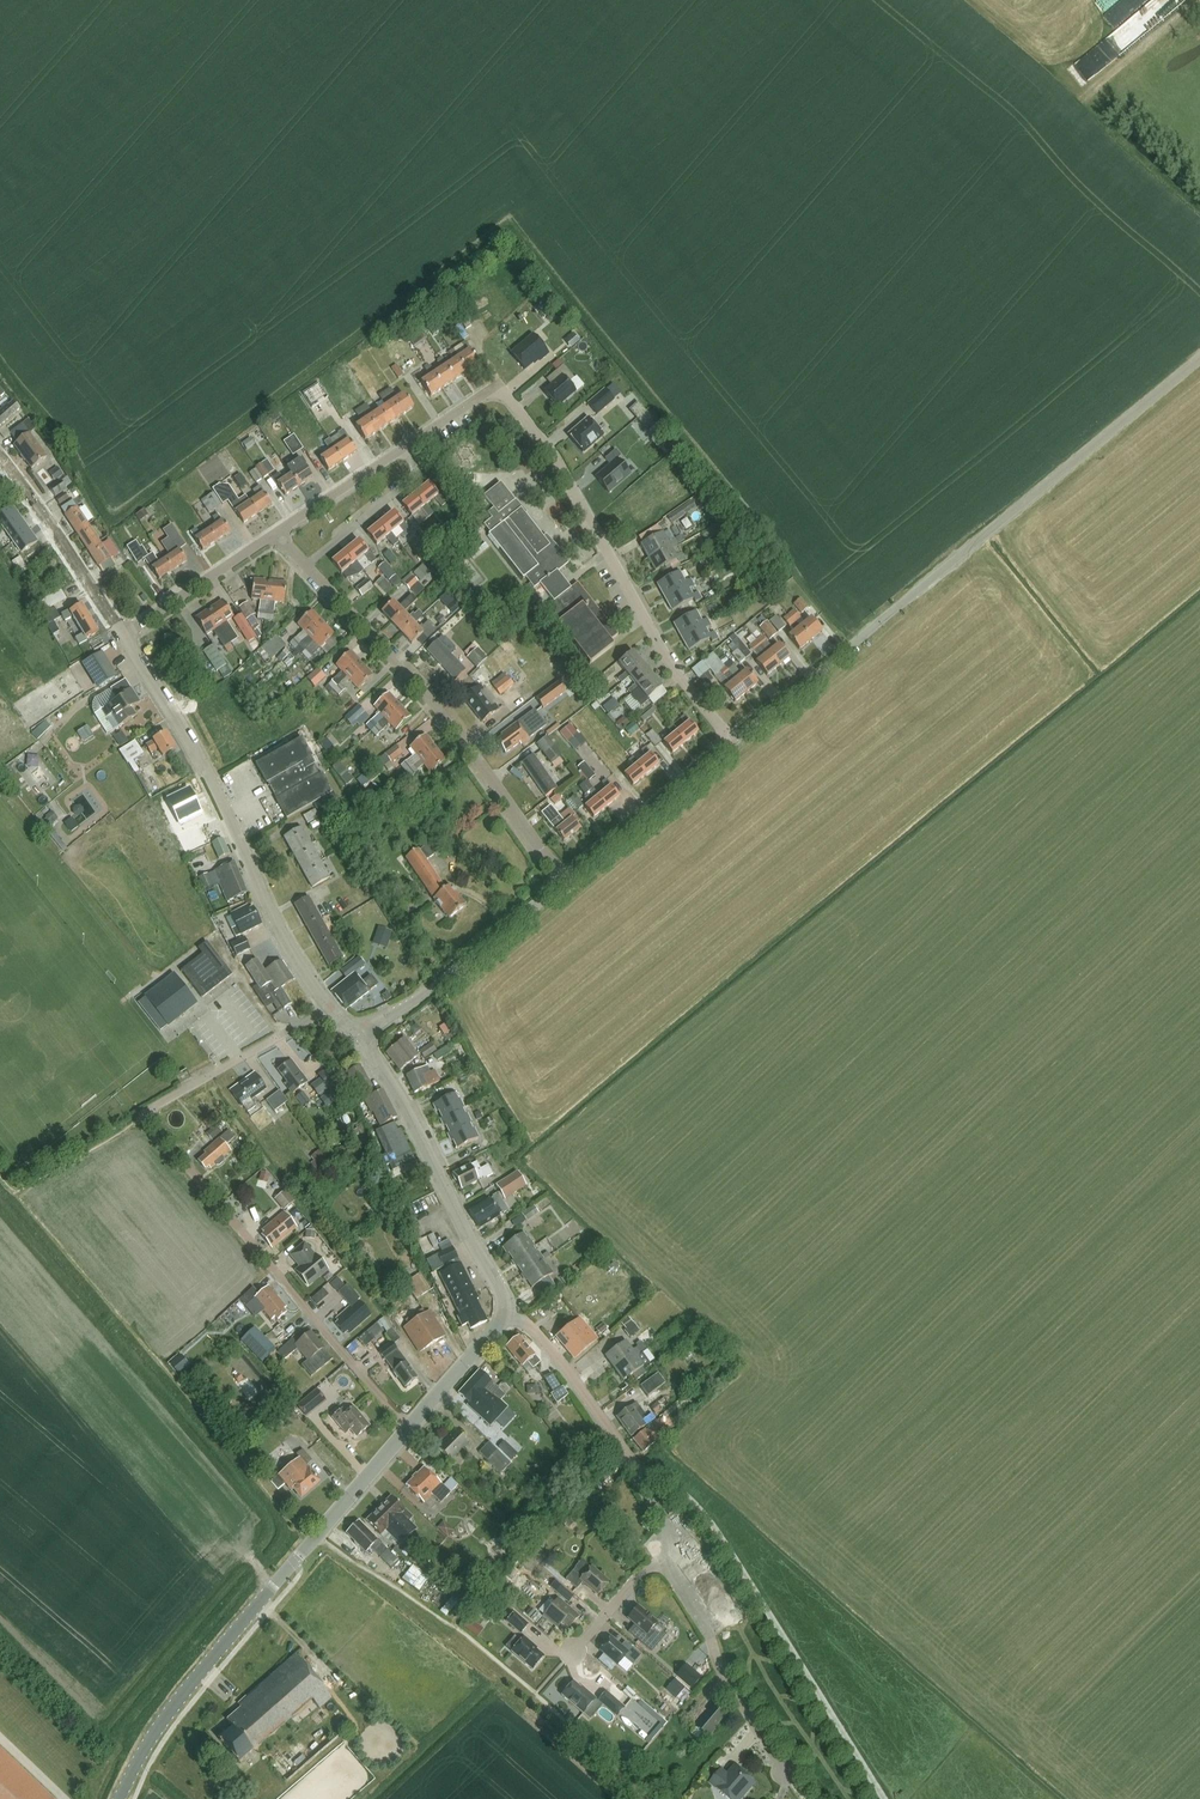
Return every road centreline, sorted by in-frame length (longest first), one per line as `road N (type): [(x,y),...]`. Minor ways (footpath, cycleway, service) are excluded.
road 1 (residential): [(277,533),(499,386),(574,488),(669,662),(732,743)]
road 2 (residential): [(410,1429),(151,1119),(153,1107),(330,1008)]
road 3 (unclassified): [(732,743),(1199,360)]
road 4 (tertiary): [(120,1798),(166,1717),(410,1429)]
road 5 (residential): [(564,881),(436,702),(277,533)]
road 6 (residential): [(886,1798),(722,1536),(697,1504),(633,1463)]
road 7 (tertiary): [(330,1008),(292,953),(197,752),(125,636)]
road 8 (residential): [(786,1774),(725,1676),(674,1543),(633,1463)]
road 9 (tertiary): [(506,1316),(504,1297),(363,1035)]
road 10 (unclassified): [(363,1035),(564,881)]
road 11 (tertiary): [(125,636),(0,458)]
road 12 (unclassified): [(564,881),(732,743)]
road 13 (residential): [(633,1463),(536,1330),(506,1316)]
road 14 (residential): [(125,636),(277,533)]
road 15 (tertiary): [(410,1429),(506,1316)]

